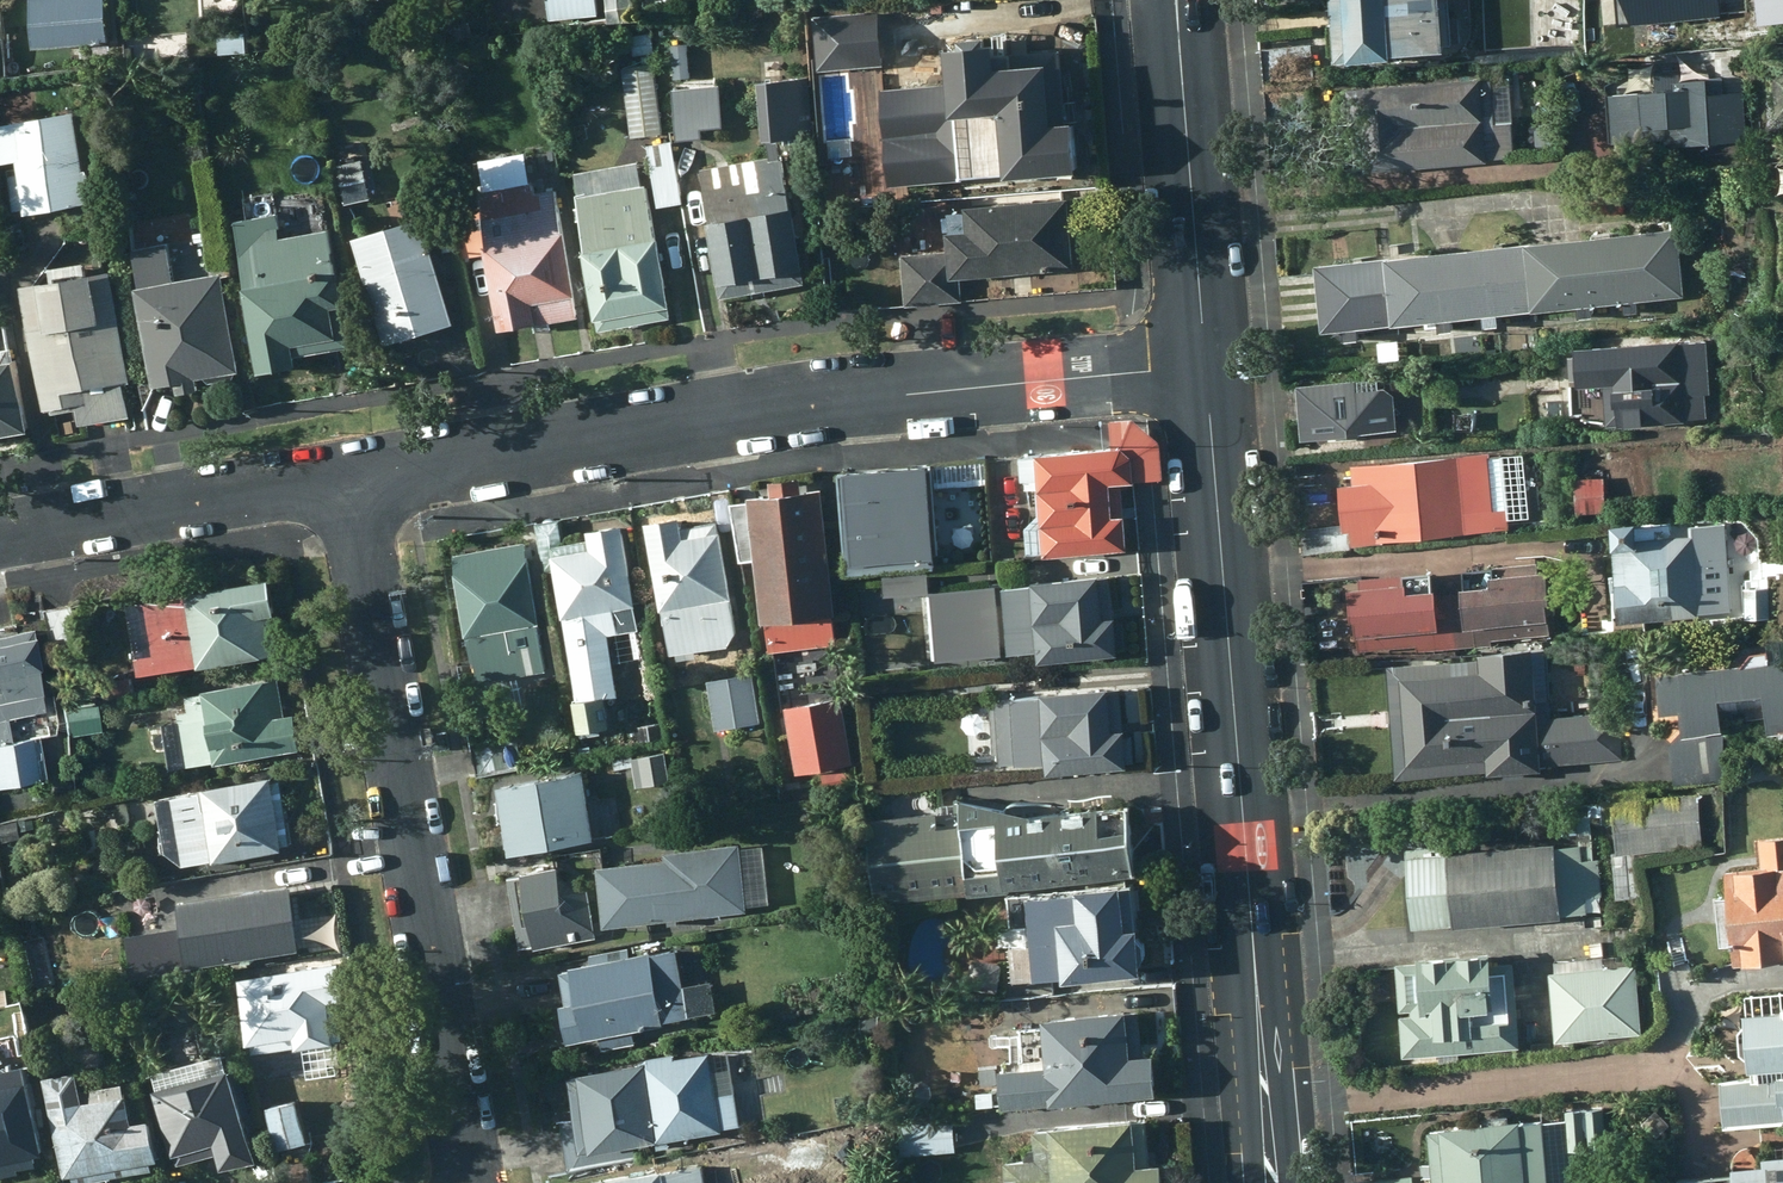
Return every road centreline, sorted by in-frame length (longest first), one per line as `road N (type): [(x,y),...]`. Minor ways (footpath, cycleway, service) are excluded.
road 1 (residential): [(354,484),(785,404),(1207,366)]
road 2 (secondary): [(1276,1182),(1207,366)]
road 3 (residential): [(354,484),(468,1182)]
road 4 (secondary): [(1207,366),(1175,0)]
road 5 (residential): [(0,543),(354,484)]

